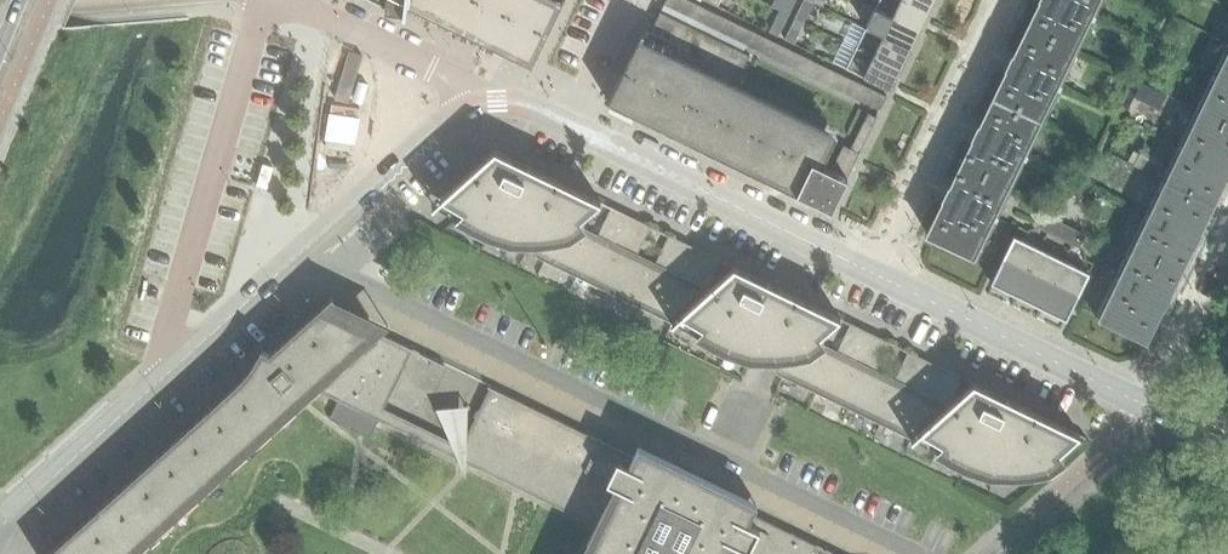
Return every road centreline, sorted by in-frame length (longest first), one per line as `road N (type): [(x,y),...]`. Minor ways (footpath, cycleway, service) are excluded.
road 1 (residential): [(914,553),(304,251)]
road 2 (residential): [(265,0),(166,325),(171,368)]
road 3 (tertiary): [(869,273),(568,125)]
road 4 (tertiary): [(1144,407),(869,273)]
road 5 (residential): [(869,273),(1001,0)]
road 6 (tertiary): [(304,251),(438,125),(489,101)]
road 7 (tertiary): [(0,528),(171,368)]
road 8 (residential): [(489,101),(287,0)]
road 9 (residential): [(1144,407),(1227,229)]
road 10 (tertiary): [(171,368),(304,251)]
road 11 (residential): [(628,0),(568,125)]

